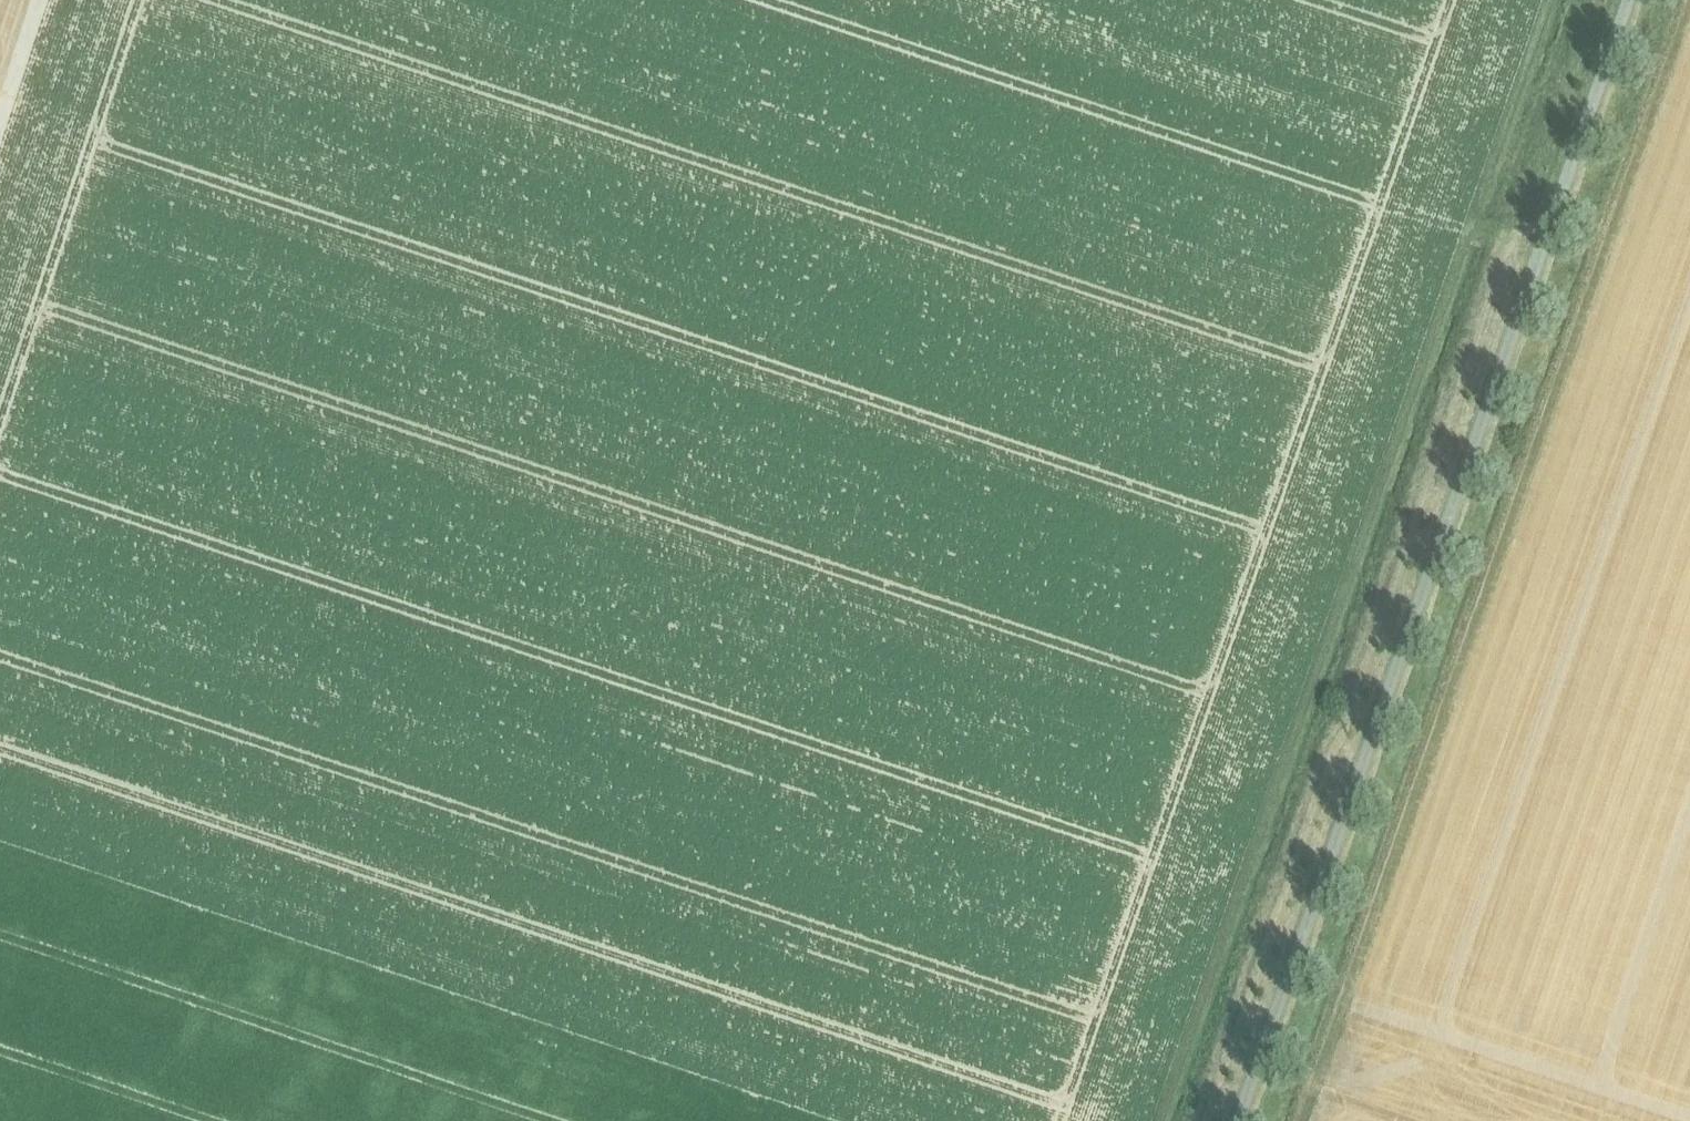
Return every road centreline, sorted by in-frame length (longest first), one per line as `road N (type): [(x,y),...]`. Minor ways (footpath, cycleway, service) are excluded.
road 1 (unclassified): [(1236,1120),(1626,0)]

